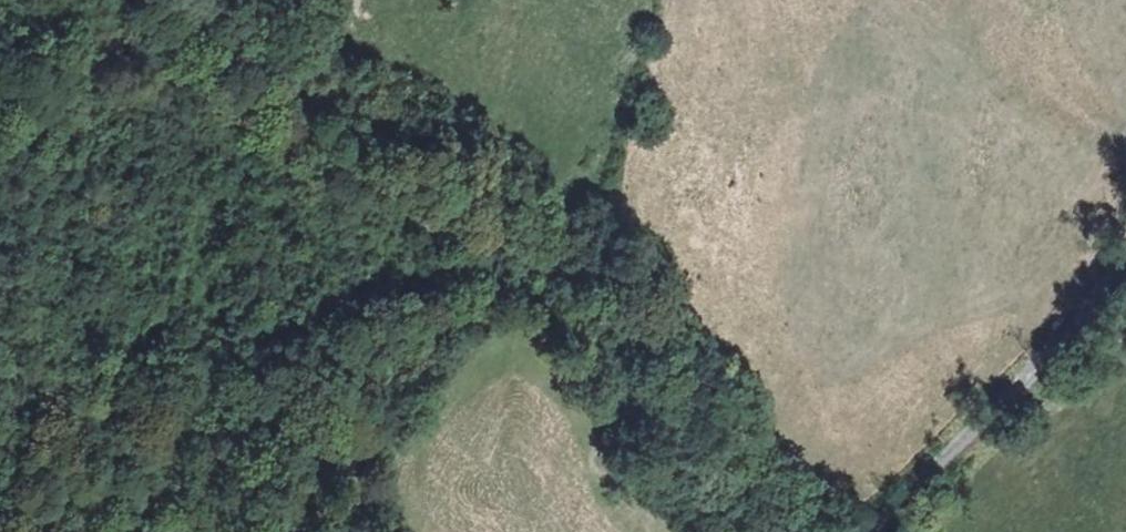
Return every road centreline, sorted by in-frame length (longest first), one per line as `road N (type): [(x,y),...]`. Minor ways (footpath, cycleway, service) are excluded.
road 1 (unclassified): [(878,531),(1015,390),(1125,254)]

